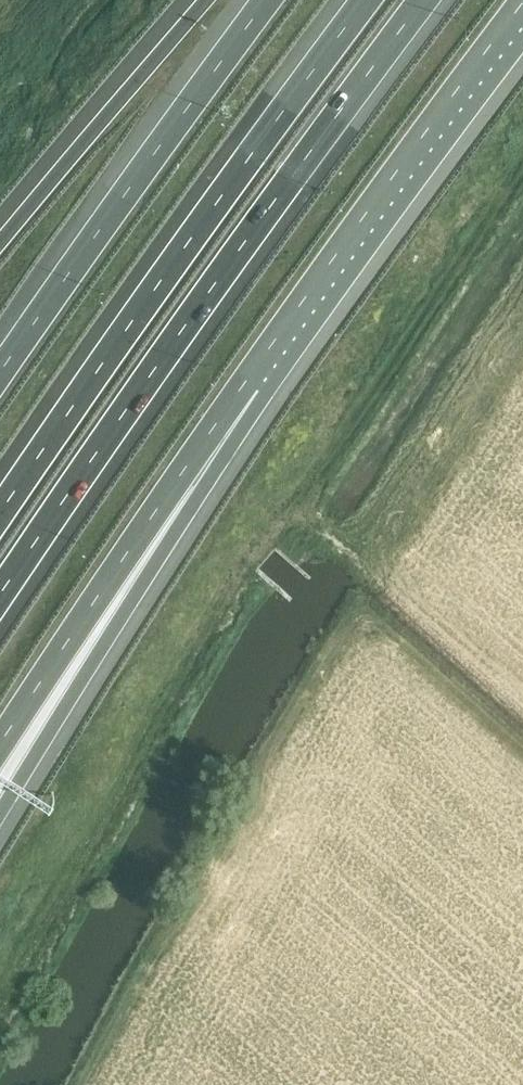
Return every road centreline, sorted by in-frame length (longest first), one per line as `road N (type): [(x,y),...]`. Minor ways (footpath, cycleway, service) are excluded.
road 1 (motorway): [(0,593),(155,366),(428,0)]
road 2 (motorway): [(358,0),(238,159),(0,512)]
road 3 (motorway): [(0,821),(252,375)]
road 4 (motorway): [(252,375),(522,4)]
road 5 (motorway): [(266,0),(0,372)]
road 6 (motorway): [(0,744),(252,375)]
road 7 (motorway): [(208,0),(0,243)]

